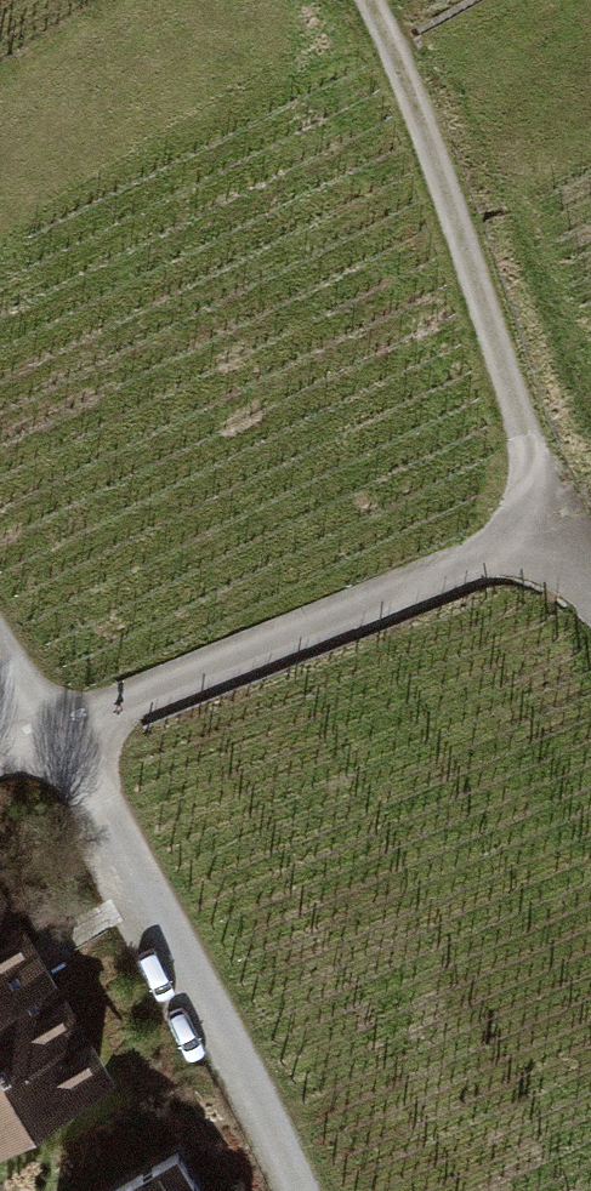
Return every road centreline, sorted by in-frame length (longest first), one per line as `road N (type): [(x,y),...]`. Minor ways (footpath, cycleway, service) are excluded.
road 1 (track): [(590,591),(559,531),(474,261),(361,0)]
road 2 (residential): [(559,531),(57,736)]
road 3 (residential): [(57,736),(304,1190)]

